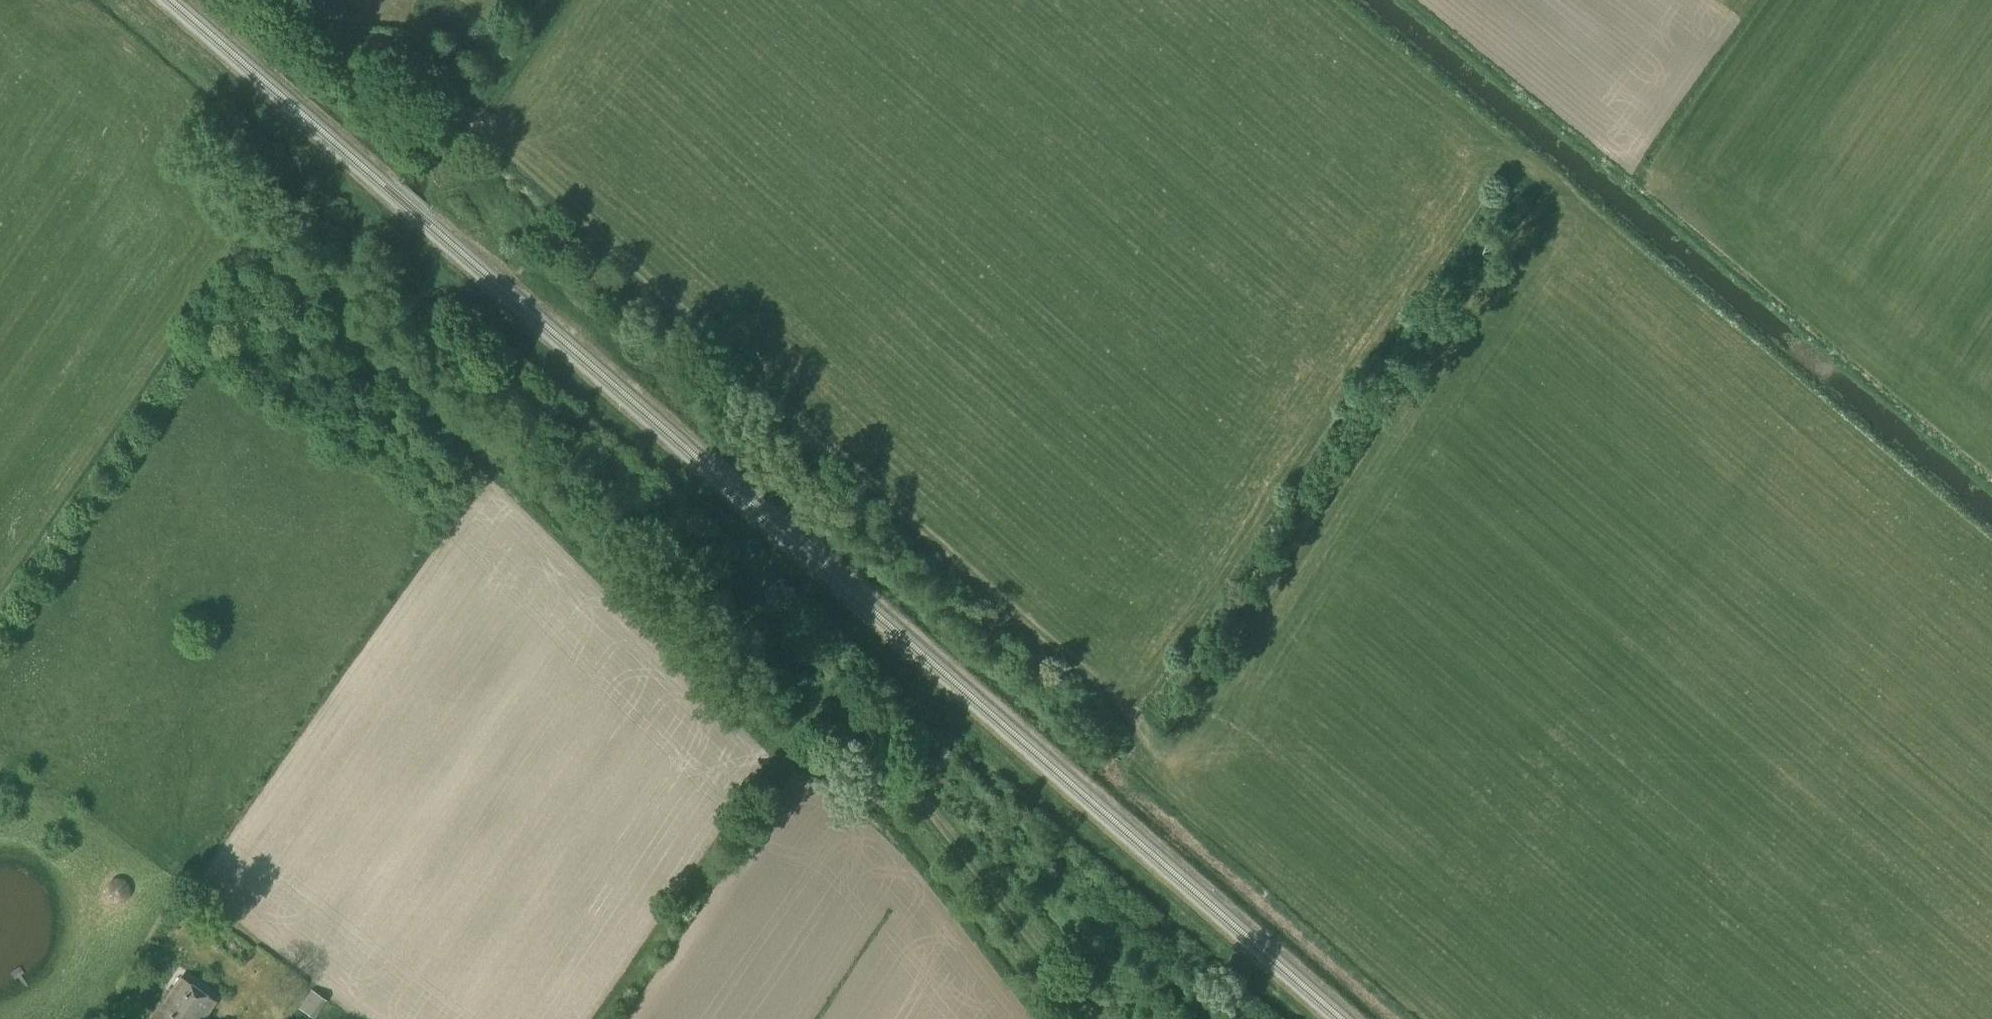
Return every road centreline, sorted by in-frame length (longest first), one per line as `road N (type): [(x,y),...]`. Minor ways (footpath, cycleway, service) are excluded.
road 1 (track): [(1075,1018),(638,485),(513,398),(460,323)]
road 2 (track): [(451,187),(280,0)]

